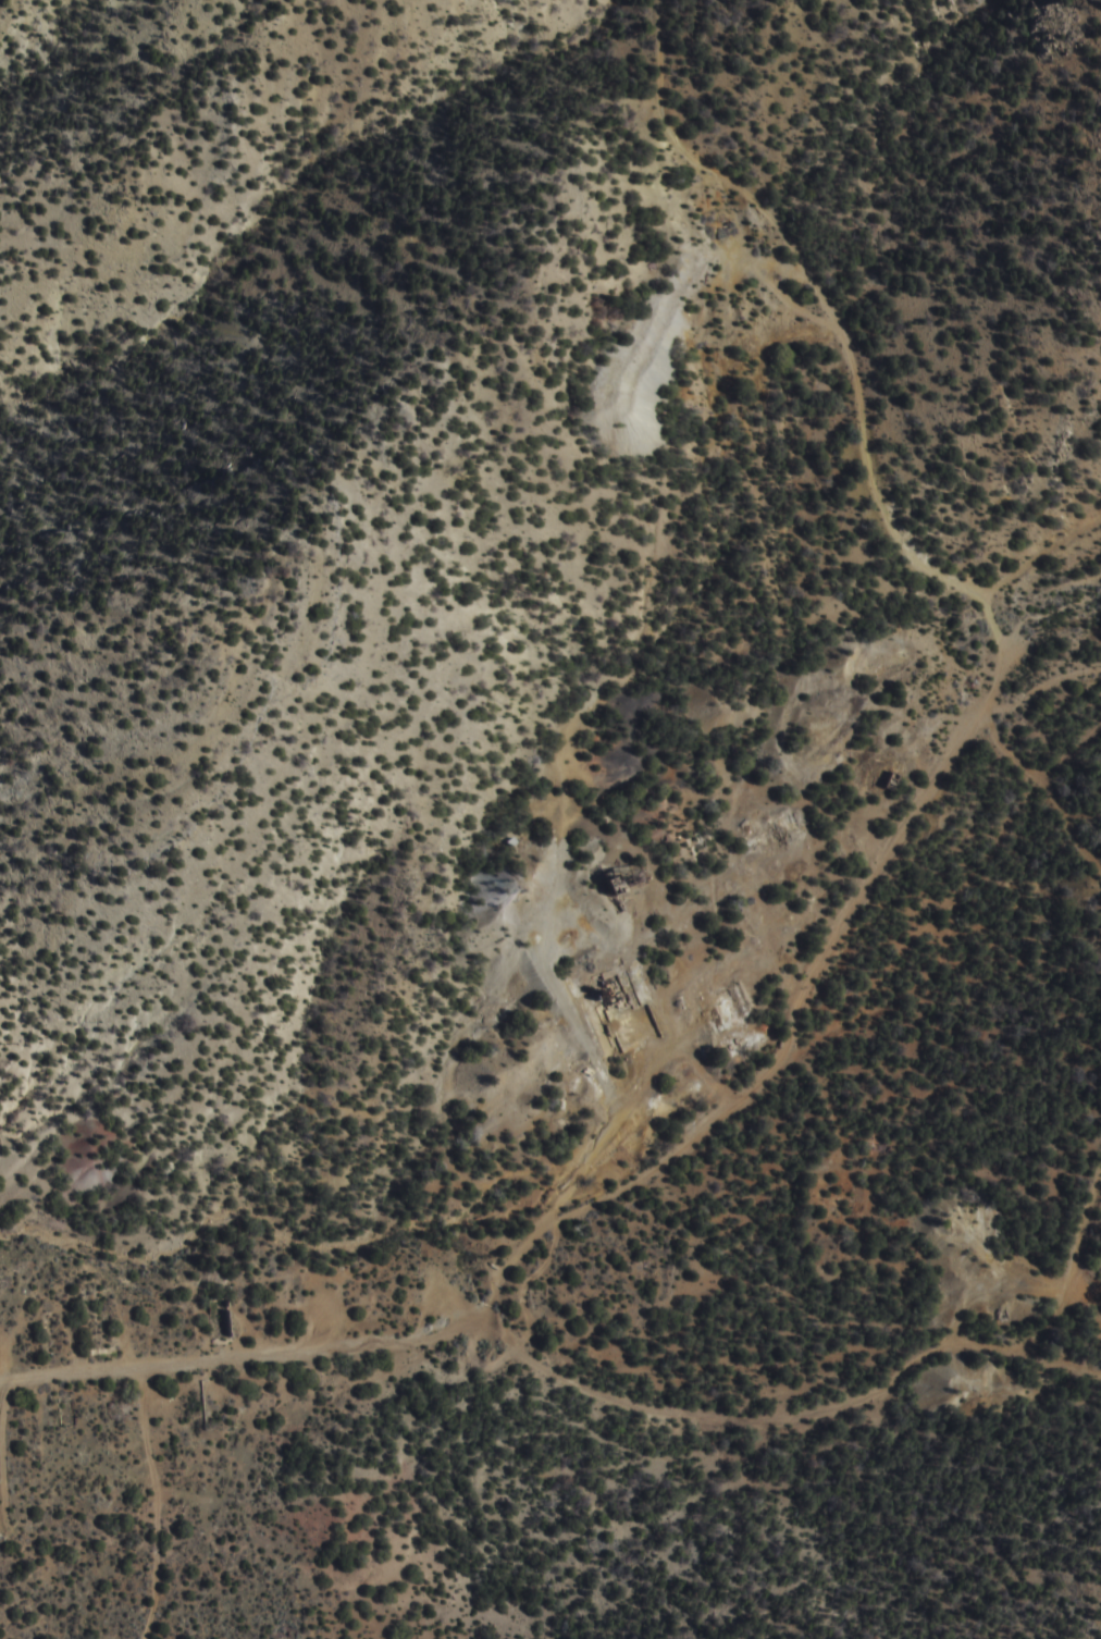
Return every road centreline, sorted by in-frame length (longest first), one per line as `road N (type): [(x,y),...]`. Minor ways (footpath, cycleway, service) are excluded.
road 1 (track): [(985,602),(907,563),(874,498),(863,457),(862,393),(841,323),(802,261),(757,204),(672,150),(655,122),(661,0)]
road 2 (track): [(523,1361),(608,1403),(697,1426),(817,1432),(895,1404),(924,1368),(974,1348),(1100,1376)]
road 3 (track): [(966,1352),(960,1323),(991,1299),(1087,1294),(1080,1267),(1086,1219),(1100,1178)]
road 4 (track): [(1100,853),(1052,785),(1009,755),(992,723)]

